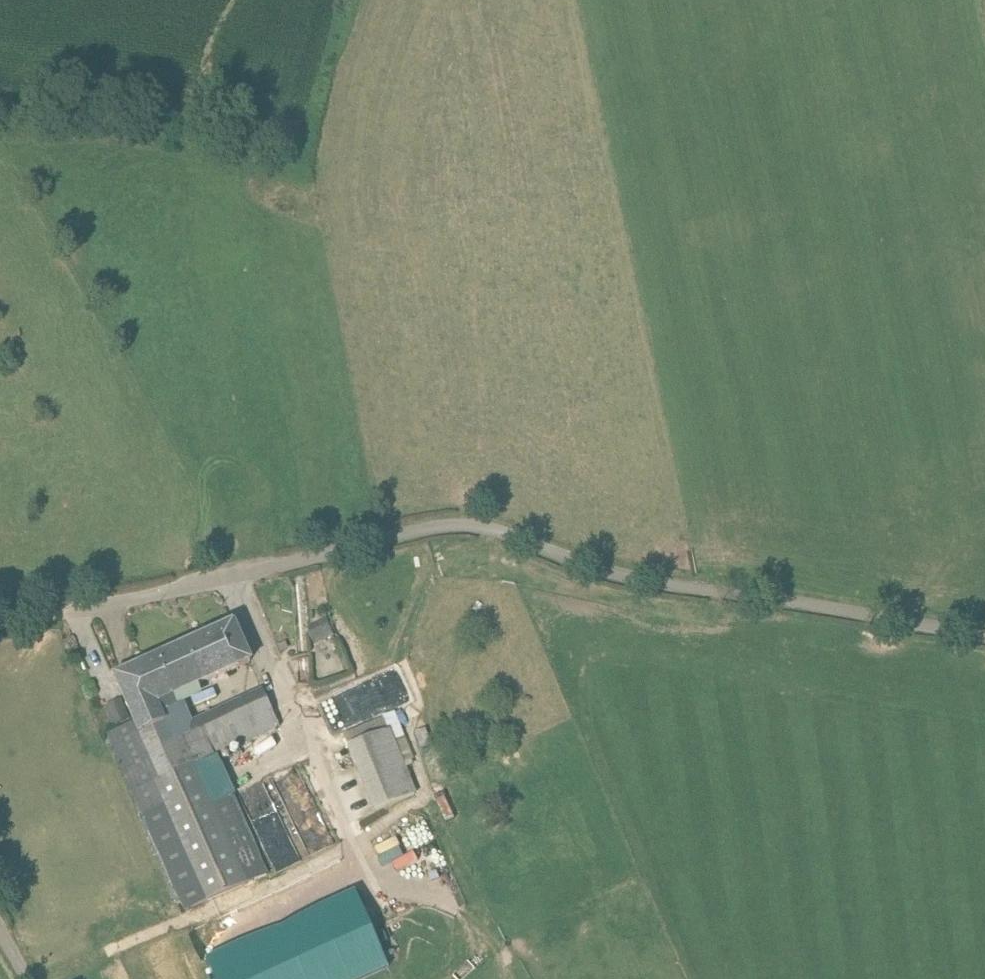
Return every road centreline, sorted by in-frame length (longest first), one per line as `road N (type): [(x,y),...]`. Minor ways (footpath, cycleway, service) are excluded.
road 1 (unclassified): [(0,623),(460,524),(645,579),(984,636)]

